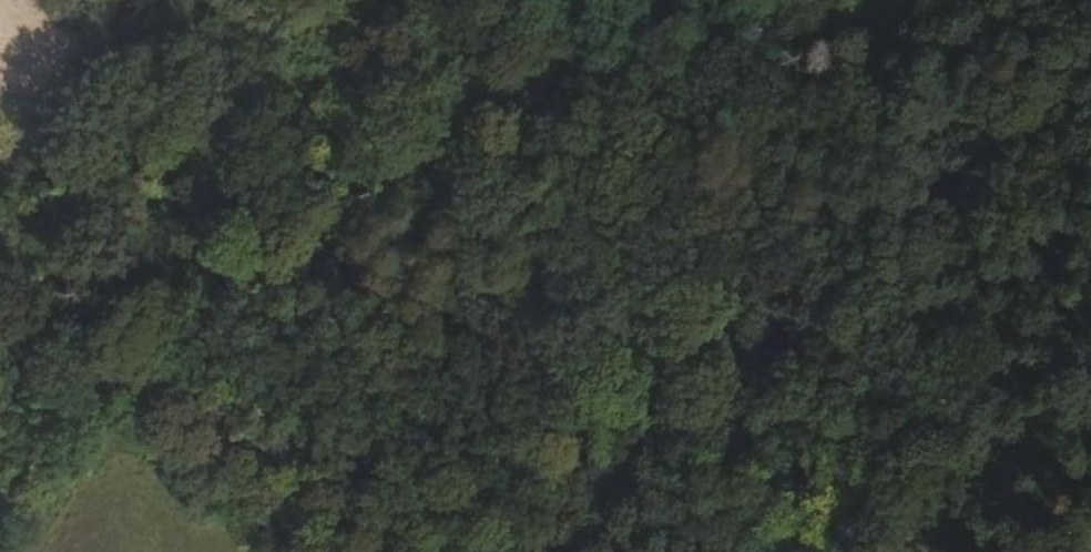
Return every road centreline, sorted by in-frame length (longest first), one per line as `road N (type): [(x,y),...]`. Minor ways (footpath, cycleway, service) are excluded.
road 1 (track): [(0,219),(189,0)]

